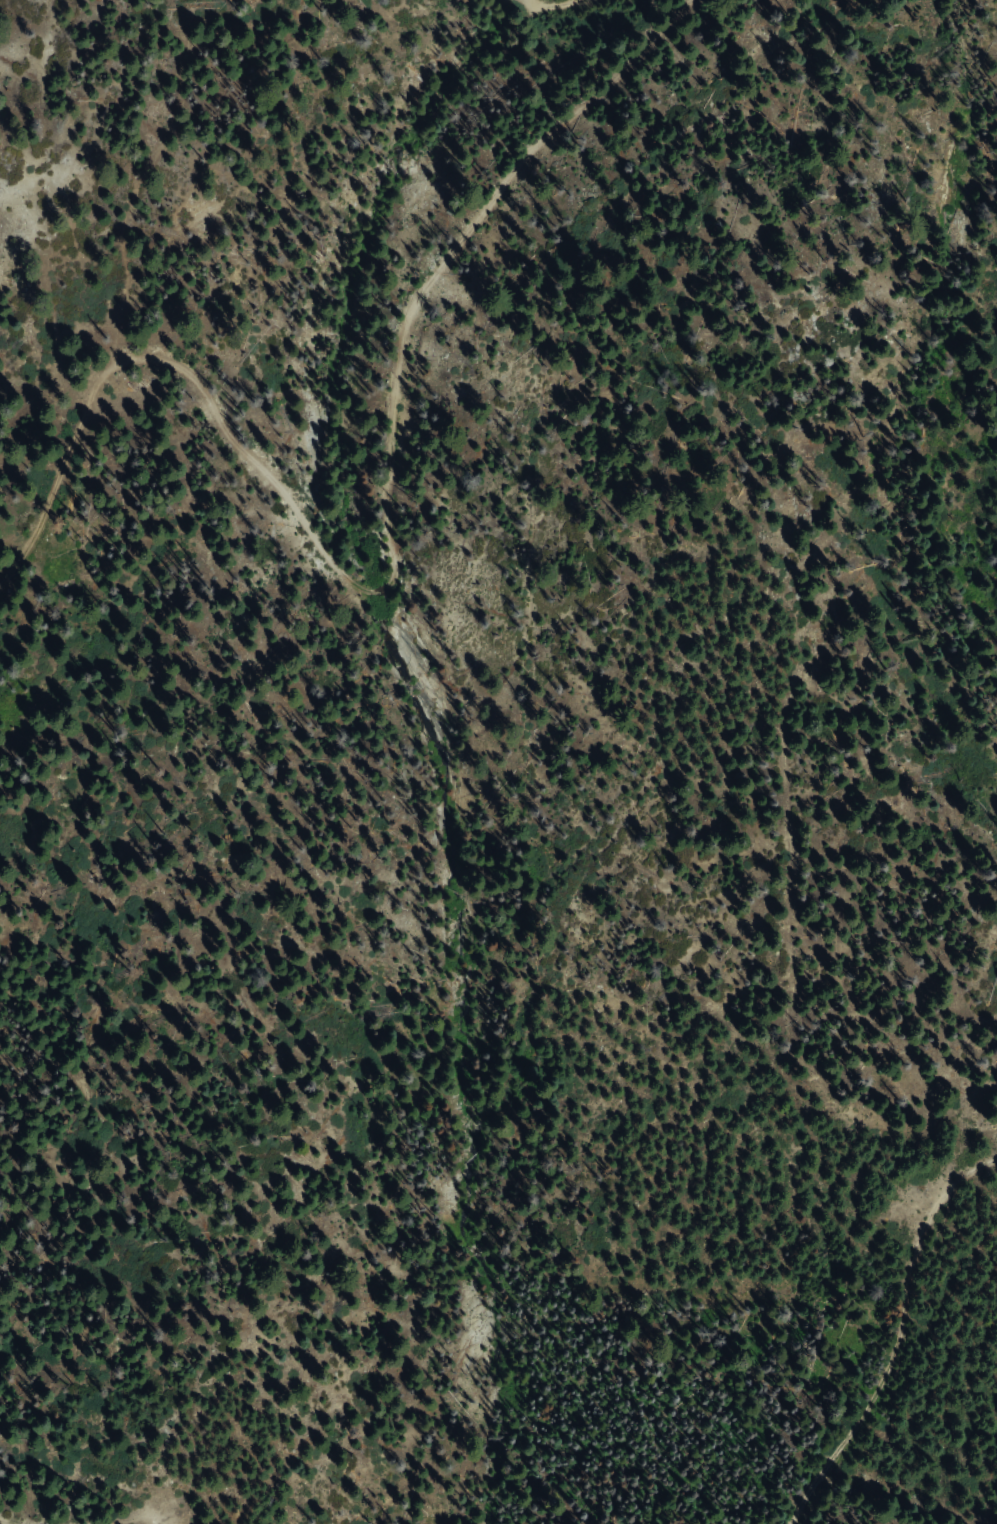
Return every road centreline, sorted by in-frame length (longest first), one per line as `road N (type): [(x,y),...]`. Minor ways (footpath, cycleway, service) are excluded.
road 1 (track): [(670,0),(465,206),(410,366),(386,565),(327,577),(160,380),(70,426),(0,589)]
road 2 (track): [(996,1163),(943,1183),(889,1340),(749,1523)]

